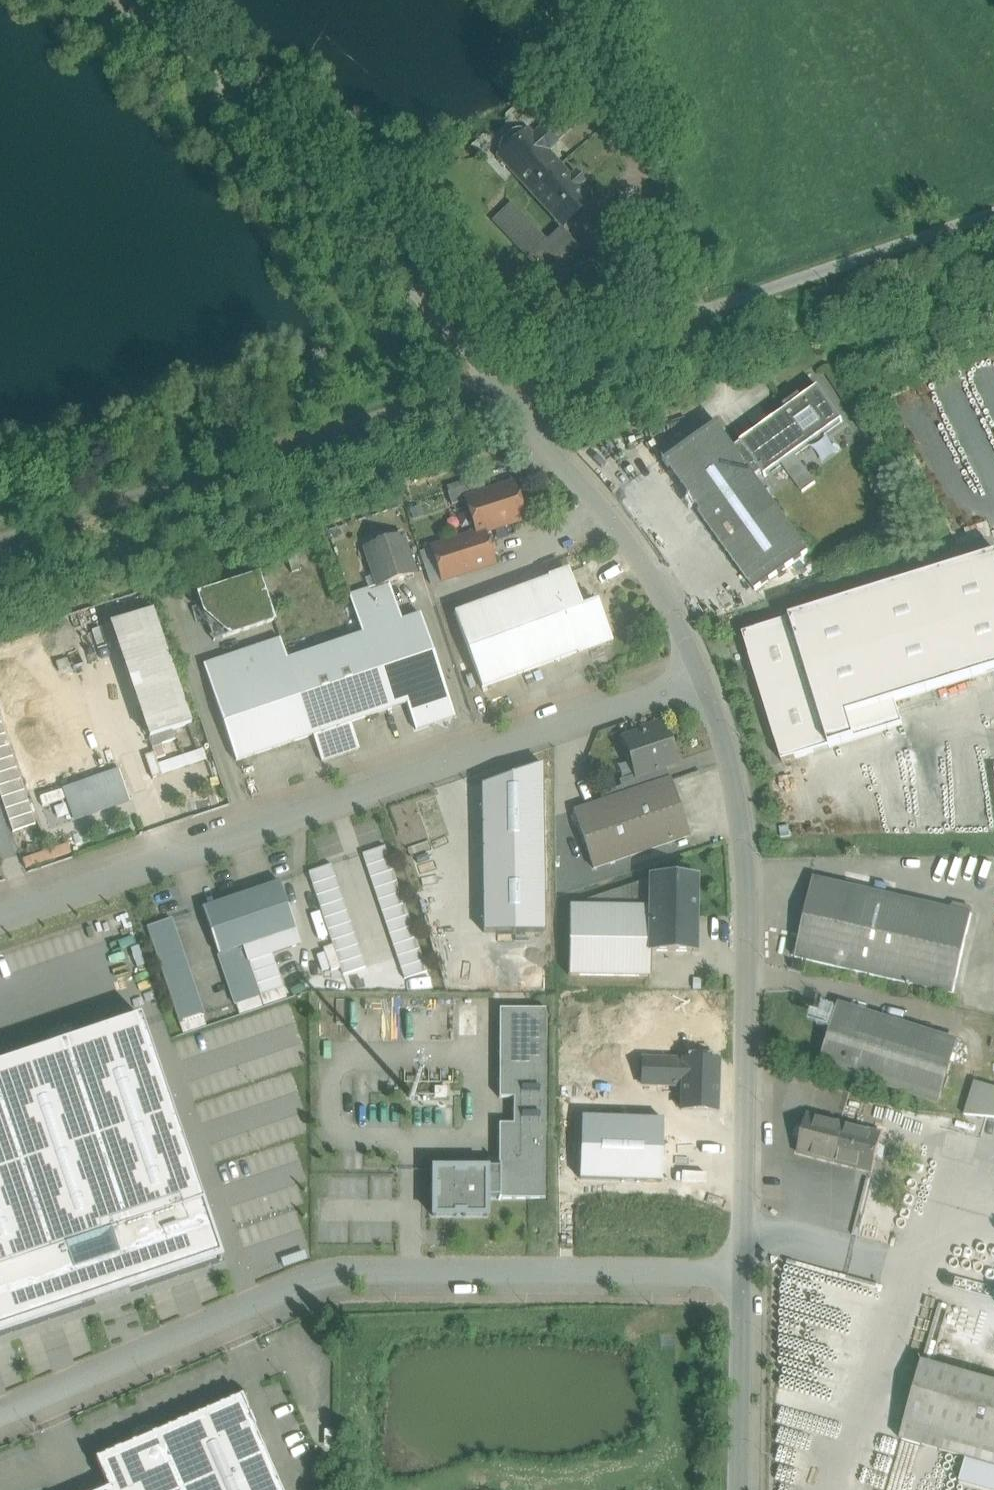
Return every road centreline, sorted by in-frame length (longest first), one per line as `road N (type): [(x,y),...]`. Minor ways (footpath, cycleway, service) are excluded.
road 1 (unclassified): [(0,1412),(337,1275),(742,1274)]
road 2 (unclassified): [(702,678),(0,915)]
road 3 (unclassified): [(742,1274),(744,866),(731,771),(702,678)]
road 4 (residential): [(500,378),(0,542)]
road 5 (unclassified): [(500,378),(140,0)]
road 6 (unclassified): [(702,678),(637,555),(500,378)]
road 7 (unclassified): [(739,1489),(742,1274)]

